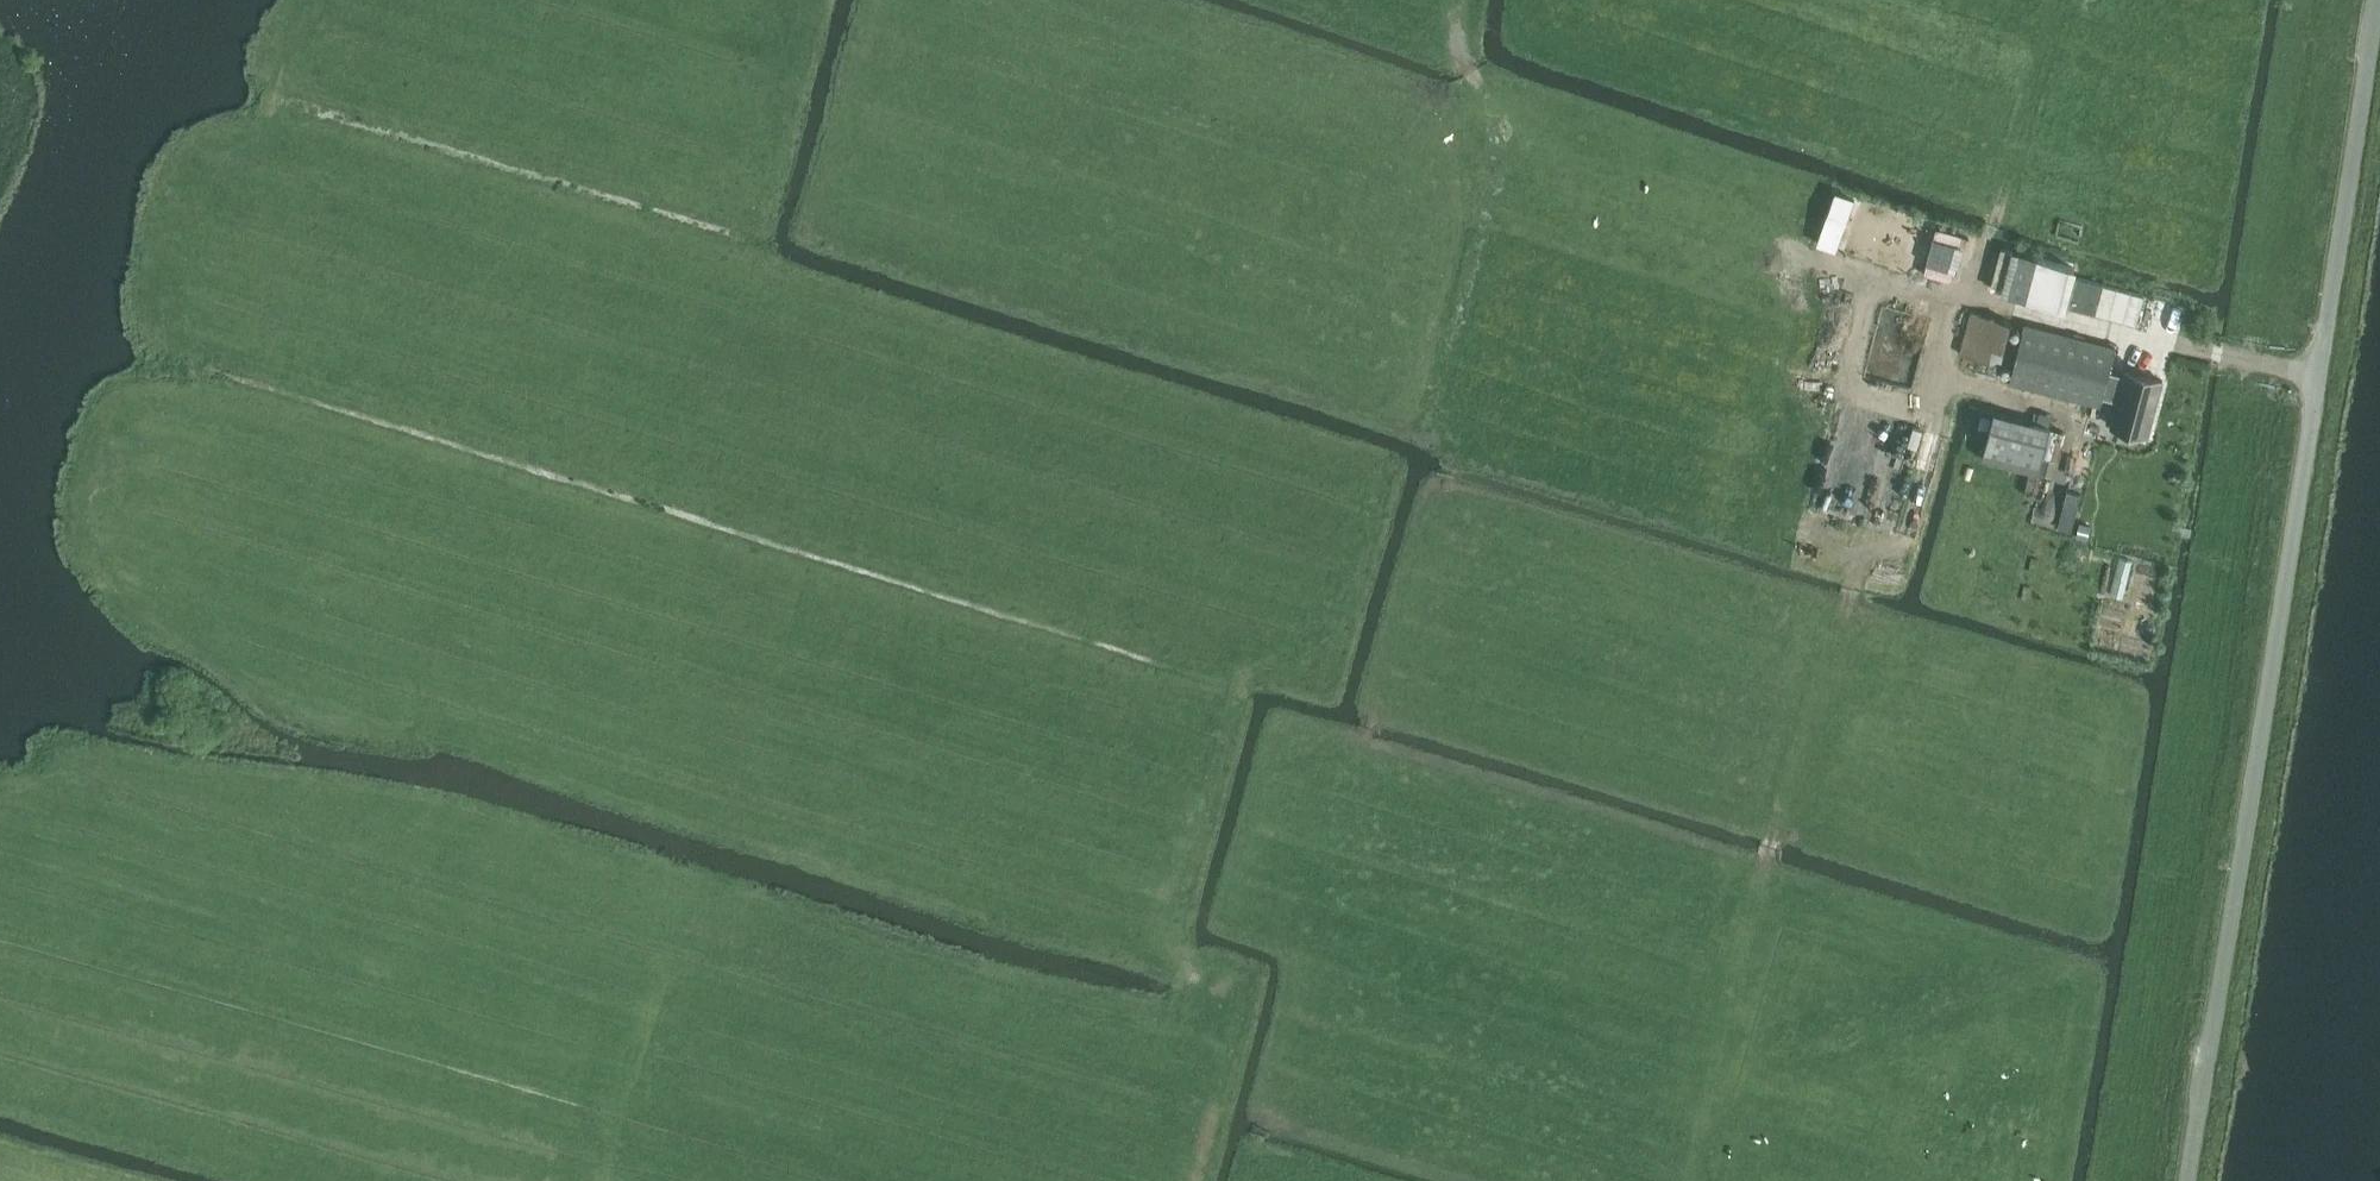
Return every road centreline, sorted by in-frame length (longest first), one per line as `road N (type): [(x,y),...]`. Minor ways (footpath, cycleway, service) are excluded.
road 1 (unclassified): [(2189,1180),(2376,0)]

